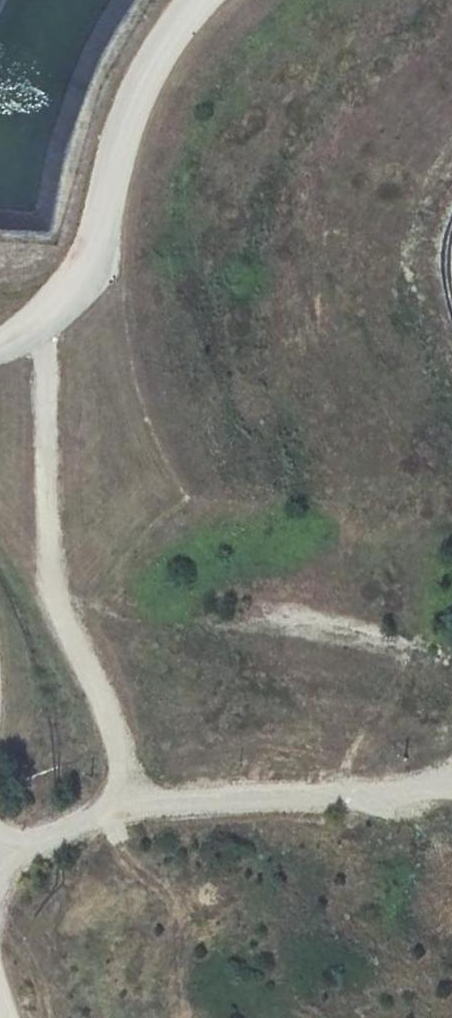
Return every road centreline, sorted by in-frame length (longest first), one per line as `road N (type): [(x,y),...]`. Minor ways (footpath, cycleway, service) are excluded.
road 1 (track): [(0,399),(57,587),(122,726),(113,813),(0,849)]
road 2 (track): [(197,0),(120,106),(63,259),(0,309)]
road 3 (track): [(451,796),(113,813)]
road 4 (track): [(235,0),(135,134),(63,259)]

